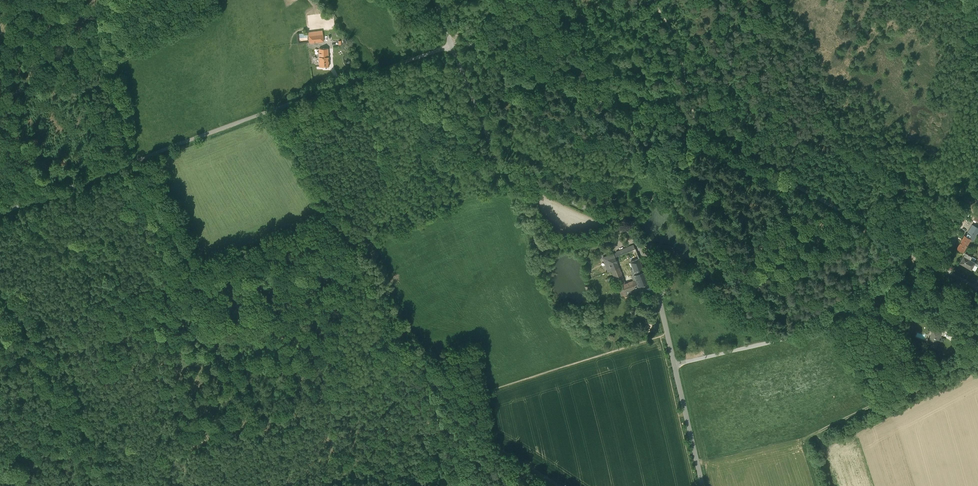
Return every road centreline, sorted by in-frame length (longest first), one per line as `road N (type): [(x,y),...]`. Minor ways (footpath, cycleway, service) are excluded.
road 1 (unclassified): [(0,215),(452,44)]
road 2 (unclassified): [(675,366),(637,241),(499,161),(452,44)]
road 3 (unclassified): [(924,263),(799,335),(675,366)]
road 4 (track): [(691,141),(806,192),(924,263)]
road 5 (track): [(452,44),(691,141)]
road 6 (track): [(118,485),(0,293)]
road 7 (unclassified): [(702,485),(675,366)]

